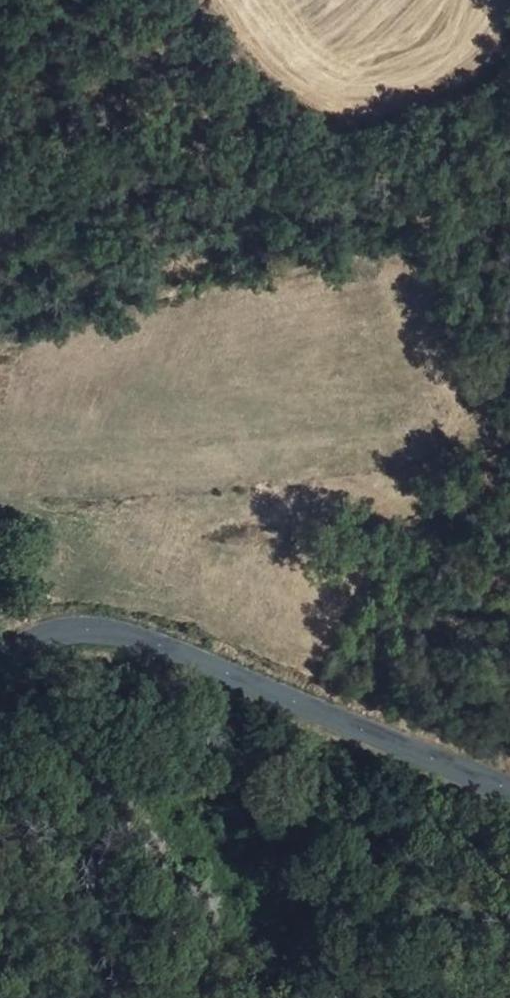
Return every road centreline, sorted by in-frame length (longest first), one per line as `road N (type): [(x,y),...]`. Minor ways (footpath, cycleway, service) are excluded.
road 1 (tertiary): [(0,677),(13,660),(70,637),(130,641),(509,797)]

